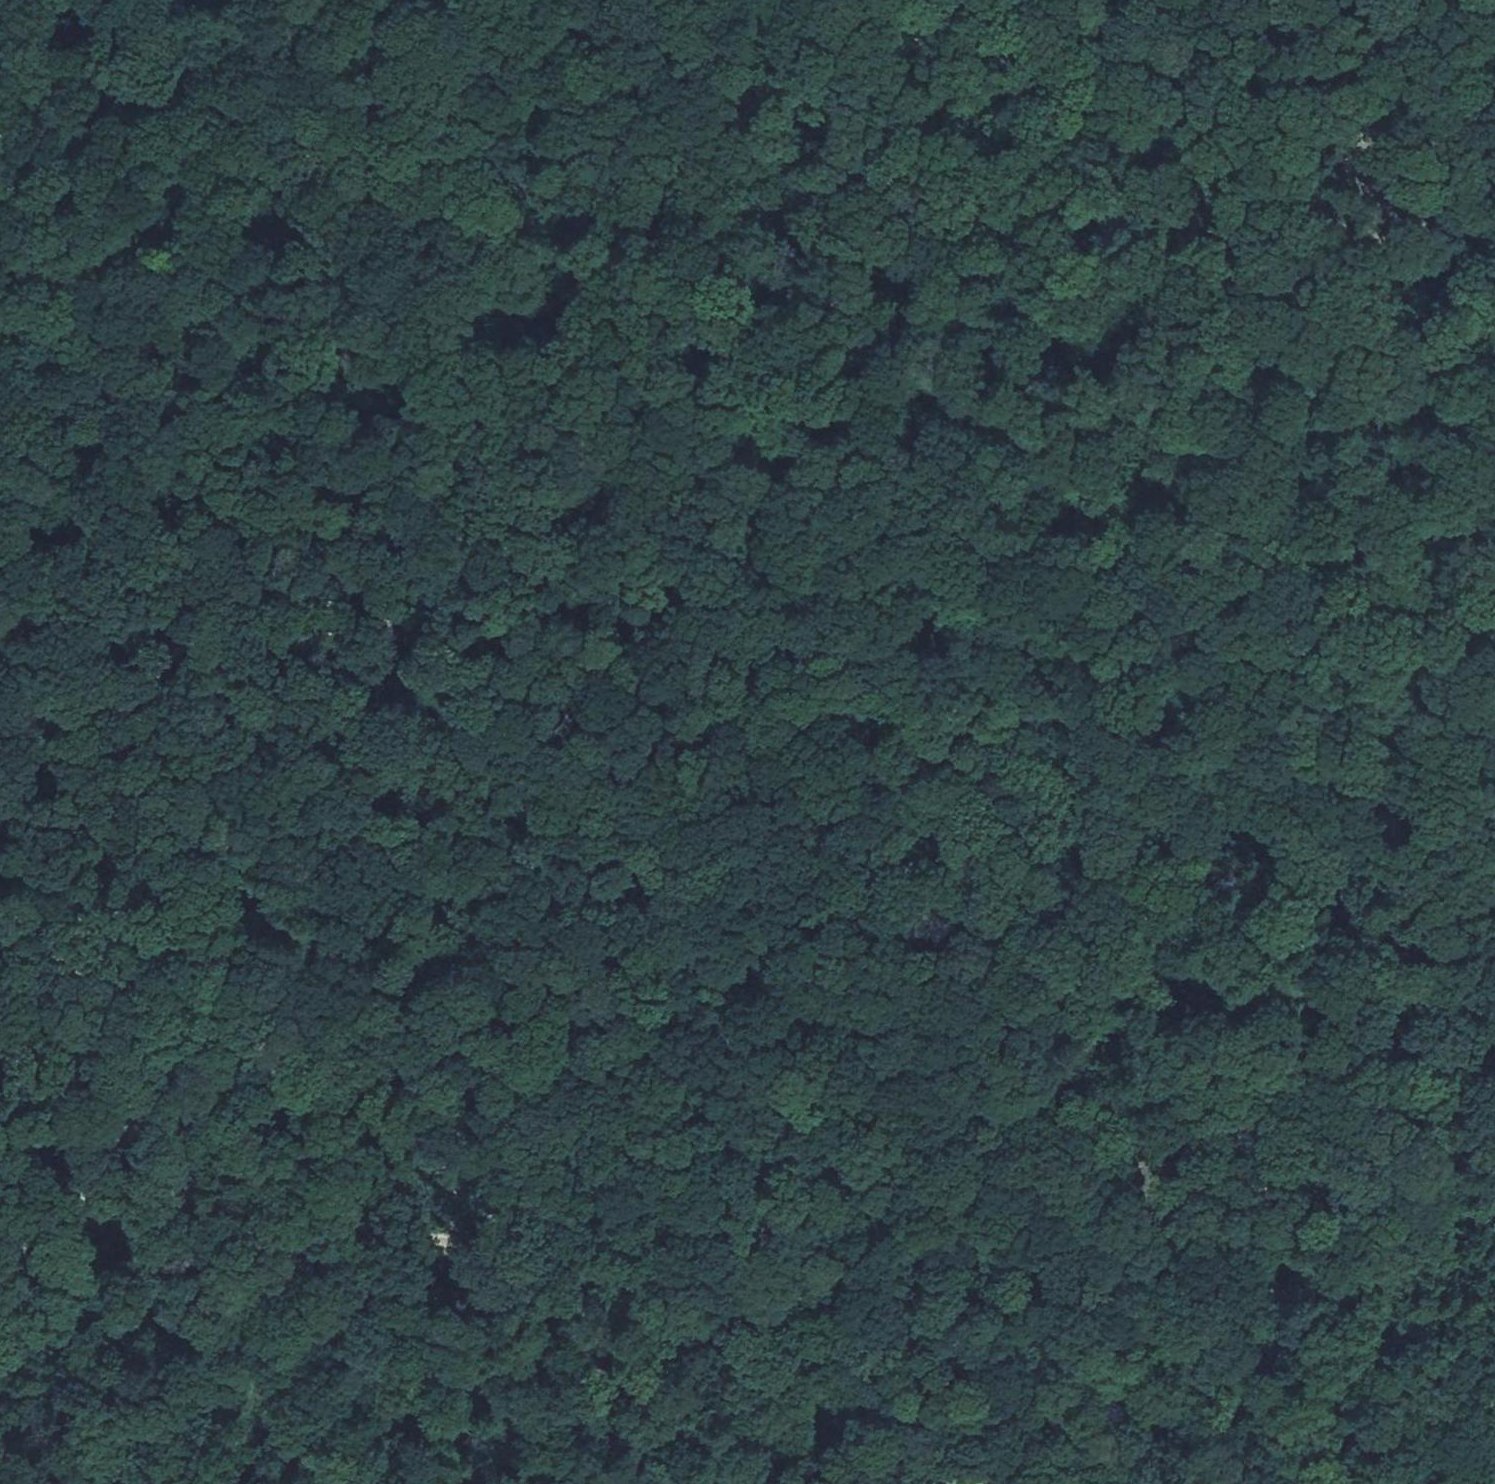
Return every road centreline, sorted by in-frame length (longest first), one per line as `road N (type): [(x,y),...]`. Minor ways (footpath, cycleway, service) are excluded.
road 1 (track): [(0,340),(767,0)]

